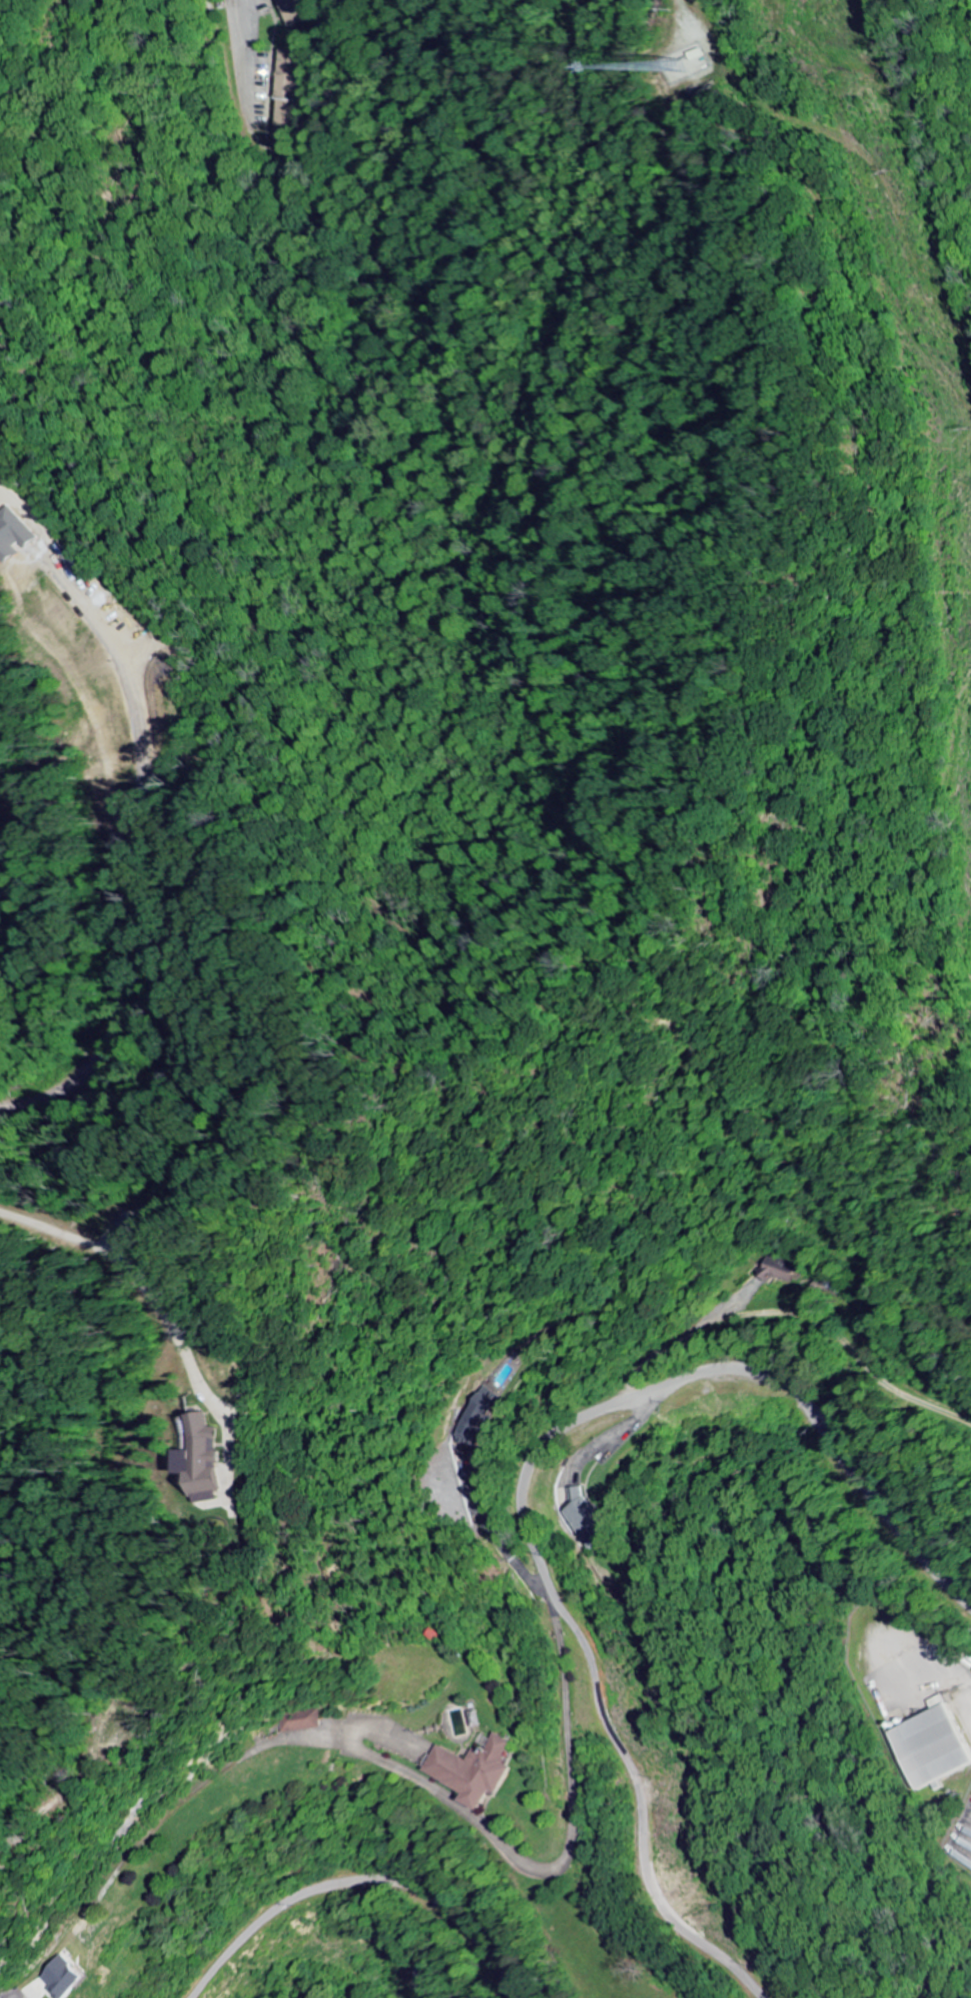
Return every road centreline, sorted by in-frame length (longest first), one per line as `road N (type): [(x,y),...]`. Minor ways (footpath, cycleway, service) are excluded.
road 1 (residential): [(970,1603),(922,1554),(797,1392),(766,1373),(692,1373),(574,1420),(536,1452),(523,1499),(526,1534),(584,1643),(627,1764),(642,1885),(665,1922),(753,1997)]
road 2 (residential): [(519,1997),(442,1909),(408,1891),(360,1885),(313,1894),(270,1916),(193,1997)]

